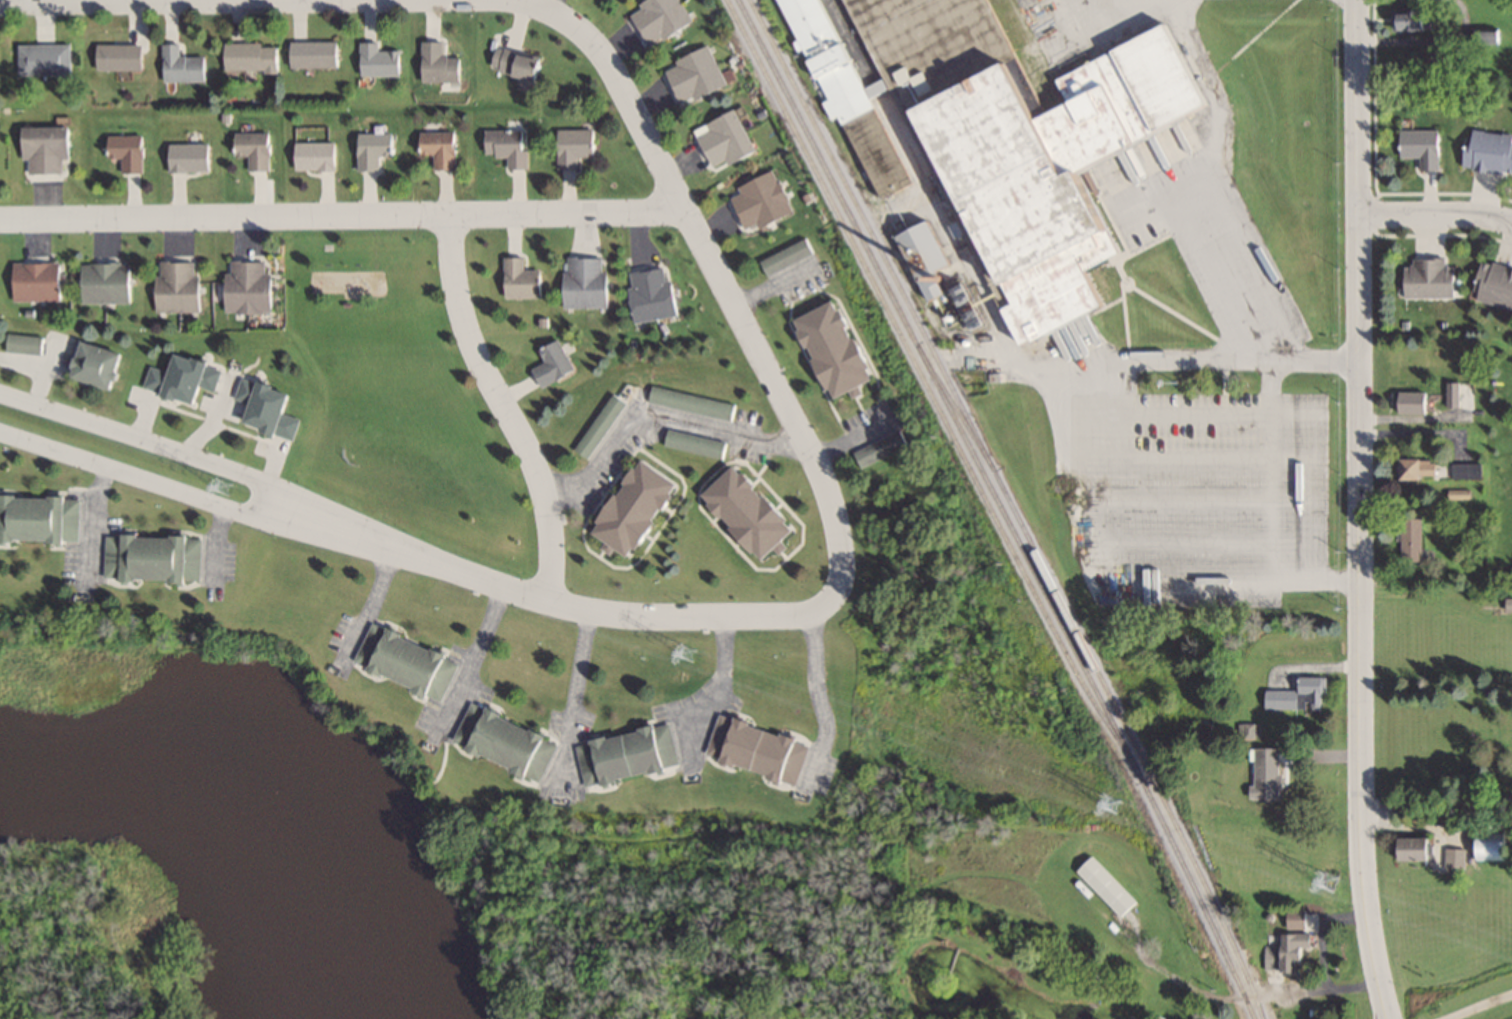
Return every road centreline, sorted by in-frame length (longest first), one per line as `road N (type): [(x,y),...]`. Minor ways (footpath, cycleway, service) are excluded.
road 1 (residential): [(827,597),(840,555),(812,462),(614,76),(567,23),(498,0),(0,4)]
road 2 (tertiary): [(1356,0),(1366,883),(1389,1018)]
road 3 (residential): [(0,221),(686,215)]
road 4 (residential): [(309,520),(578,611),(799,613),(827,597)]
road 5 (residential): [(451,217),(461,319),(540,486),(551,550),(548,603)]
road 6 (residential): [(309,520),(243,474),(0,394)]
road 7 (residential): [(0,433),(232,509),(309,520)]
road 8 (residential): [(1511,224),(1474,216),(1359,216)]

